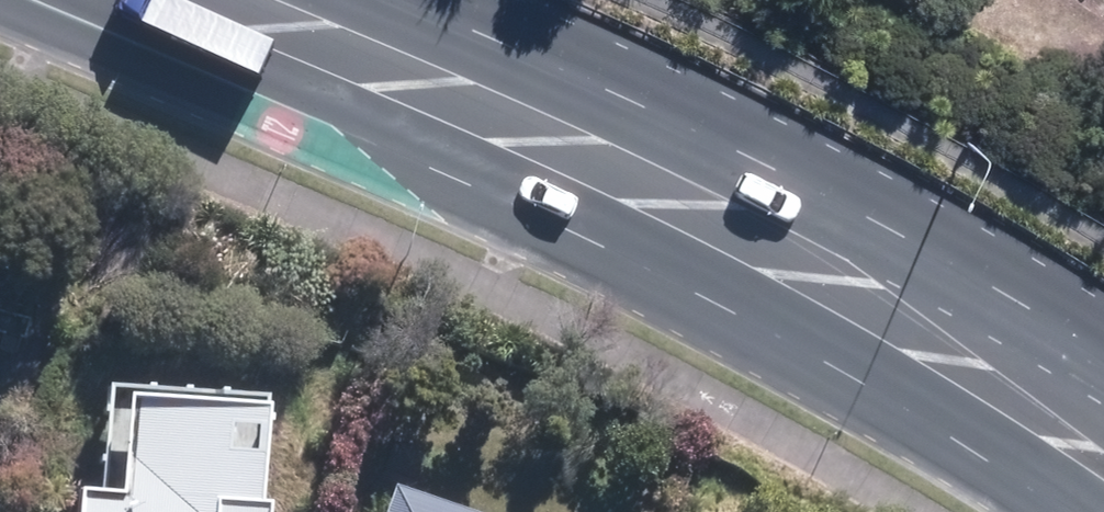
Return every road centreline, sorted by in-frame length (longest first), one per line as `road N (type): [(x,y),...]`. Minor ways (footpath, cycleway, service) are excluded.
road 1 (primary): [(1066,511),(988,455),(599,241),(26,0)]
road 2 (primary): [(407,0),(810,181),(1103,356)]

